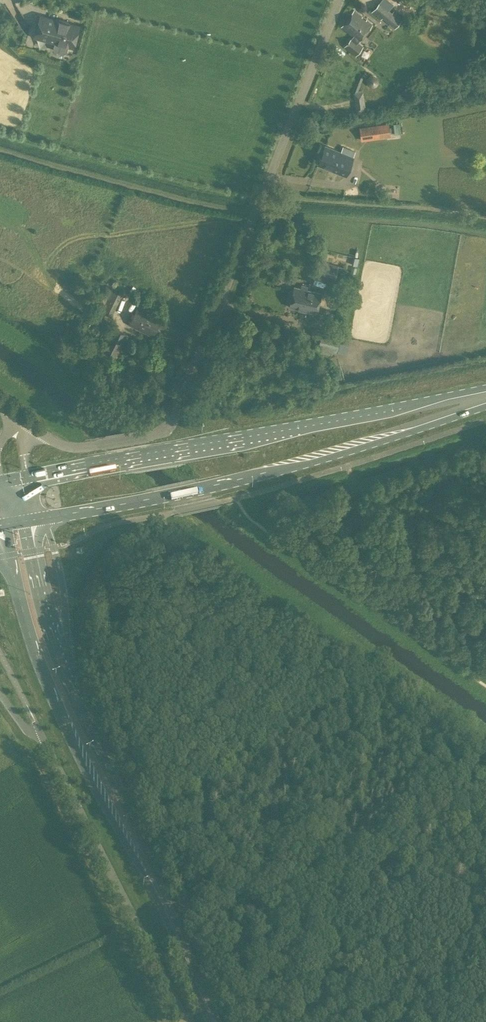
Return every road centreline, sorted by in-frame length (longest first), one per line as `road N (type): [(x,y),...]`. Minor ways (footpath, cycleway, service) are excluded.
road 1 (unclassified): [(96,445),(156,434),(175,414),(338,0)]
road 2 (primary): [(485,391),(28,477)]
road 3 (primary): [(43,518),(252,476),(485,406)]
road 4 (primary): [(12,555),(22,613),(89,783),(168,915)]
road 5 (unclassified): [(188,1021),(41,732),(24,731),(0,692)]
road 6 (primary): [(168,915),(75,692)]
road 7 (primary): [(75,692),(32,551)]
road 8 (unclassified): [(75,692),(54,548)]
road 9 (unclassified): [(54,548),(177,511)]

